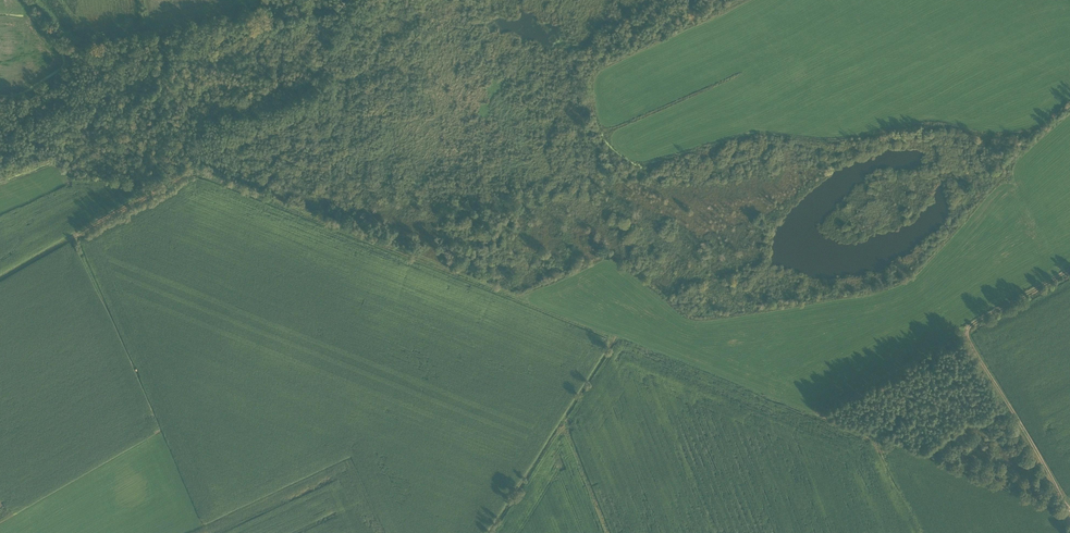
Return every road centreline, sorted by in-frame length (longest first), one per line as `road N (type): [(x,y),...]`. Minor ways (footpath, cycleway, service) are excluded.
road 1 (track): [(515,294),(197,169),(0,278)]
road 2 (track): [(1069,270),(961,330),(1069,523)]

